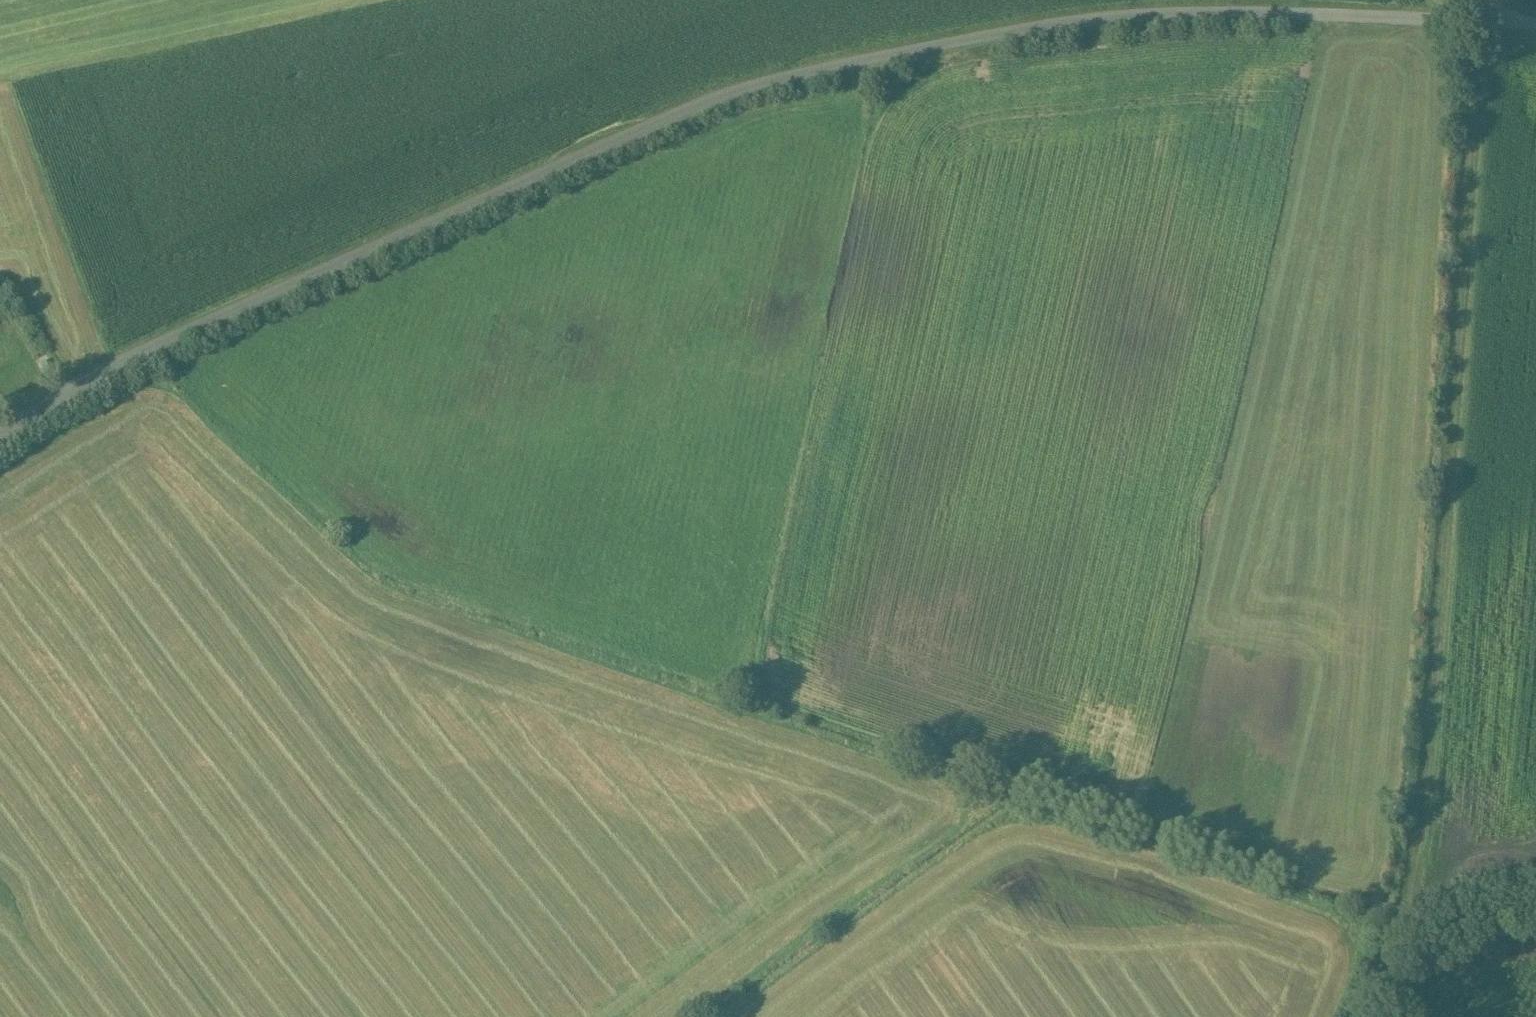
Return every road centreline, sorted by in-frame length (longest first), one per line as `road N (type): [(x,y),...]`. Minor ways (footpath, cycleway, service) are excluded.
road 1 (unclassified): [(0,433),(80,381),(633,135),(859,66),(1008,34),(1269,10),(1521,35)]

